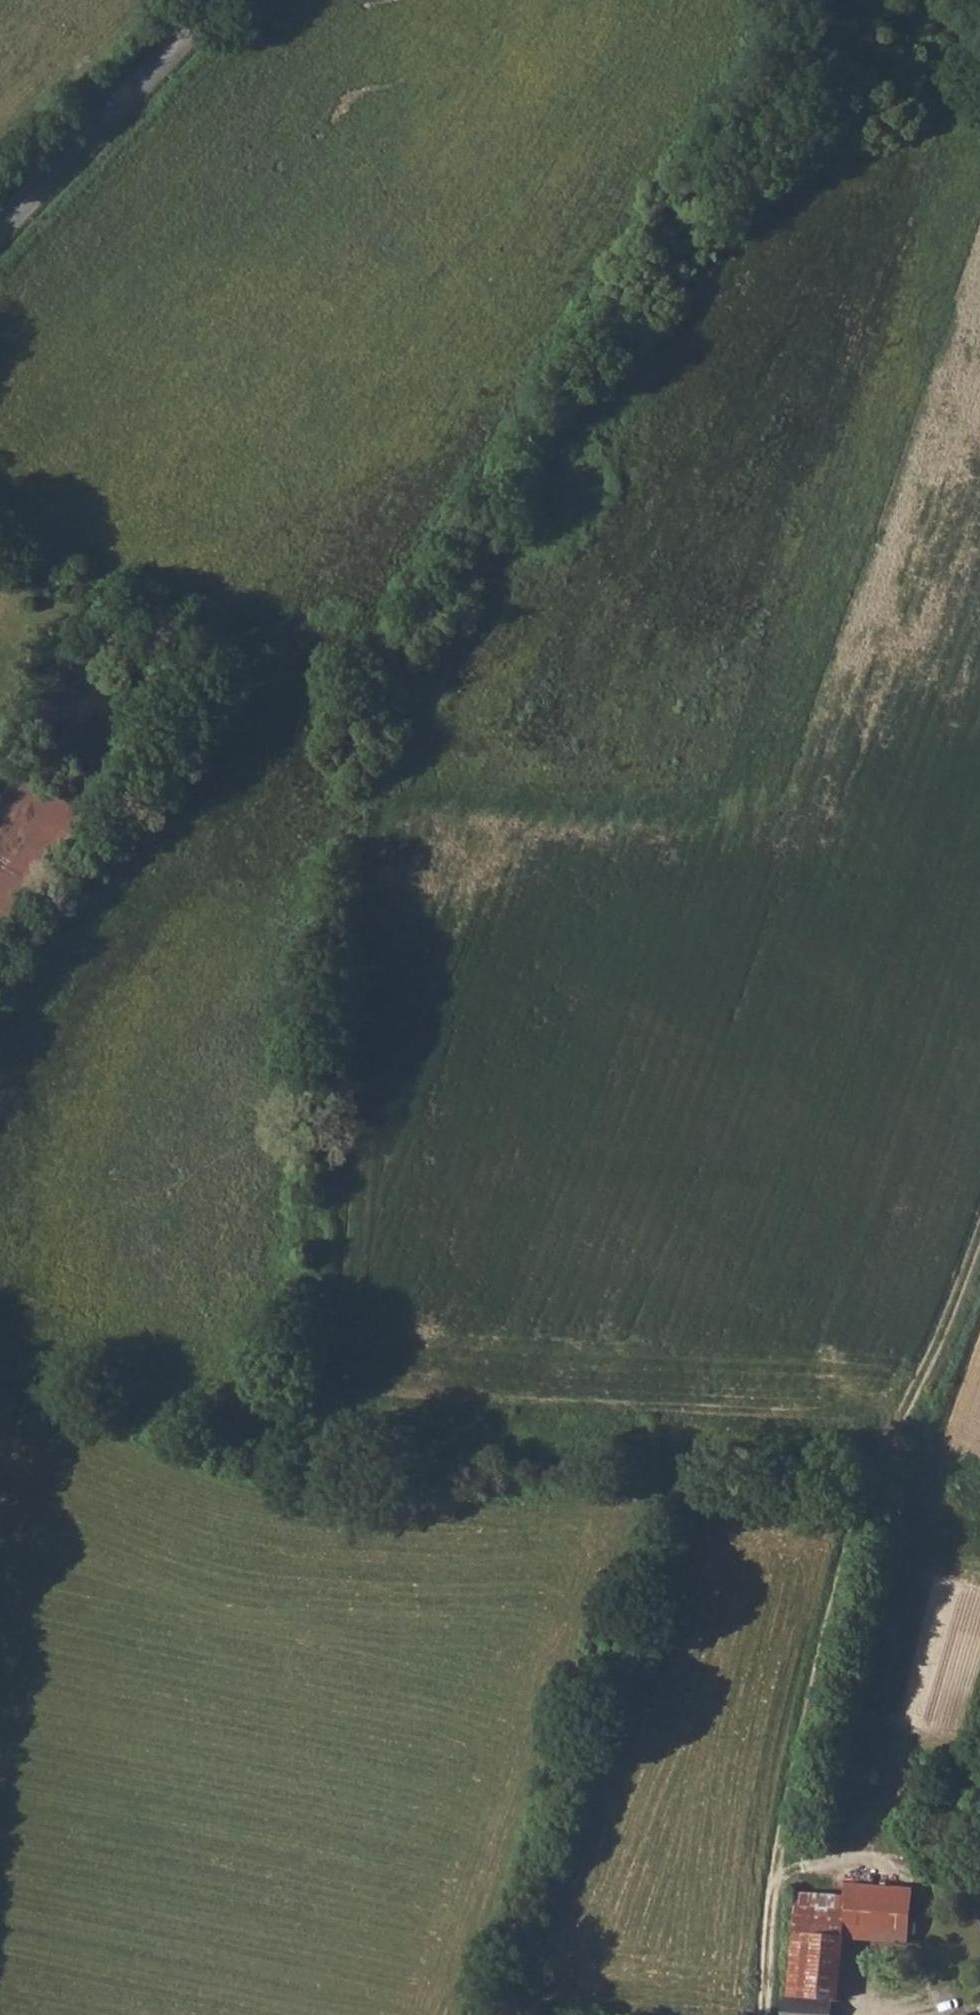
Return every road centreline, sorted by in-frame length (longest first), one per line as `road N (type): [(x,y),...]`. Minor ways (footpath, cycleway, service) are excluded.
road 1 (track): [(763,2014),(776,1877),(823,1663),(855,1533),(901,1448)]
road 2 (tertiary): [(0,231),(220,0)]

